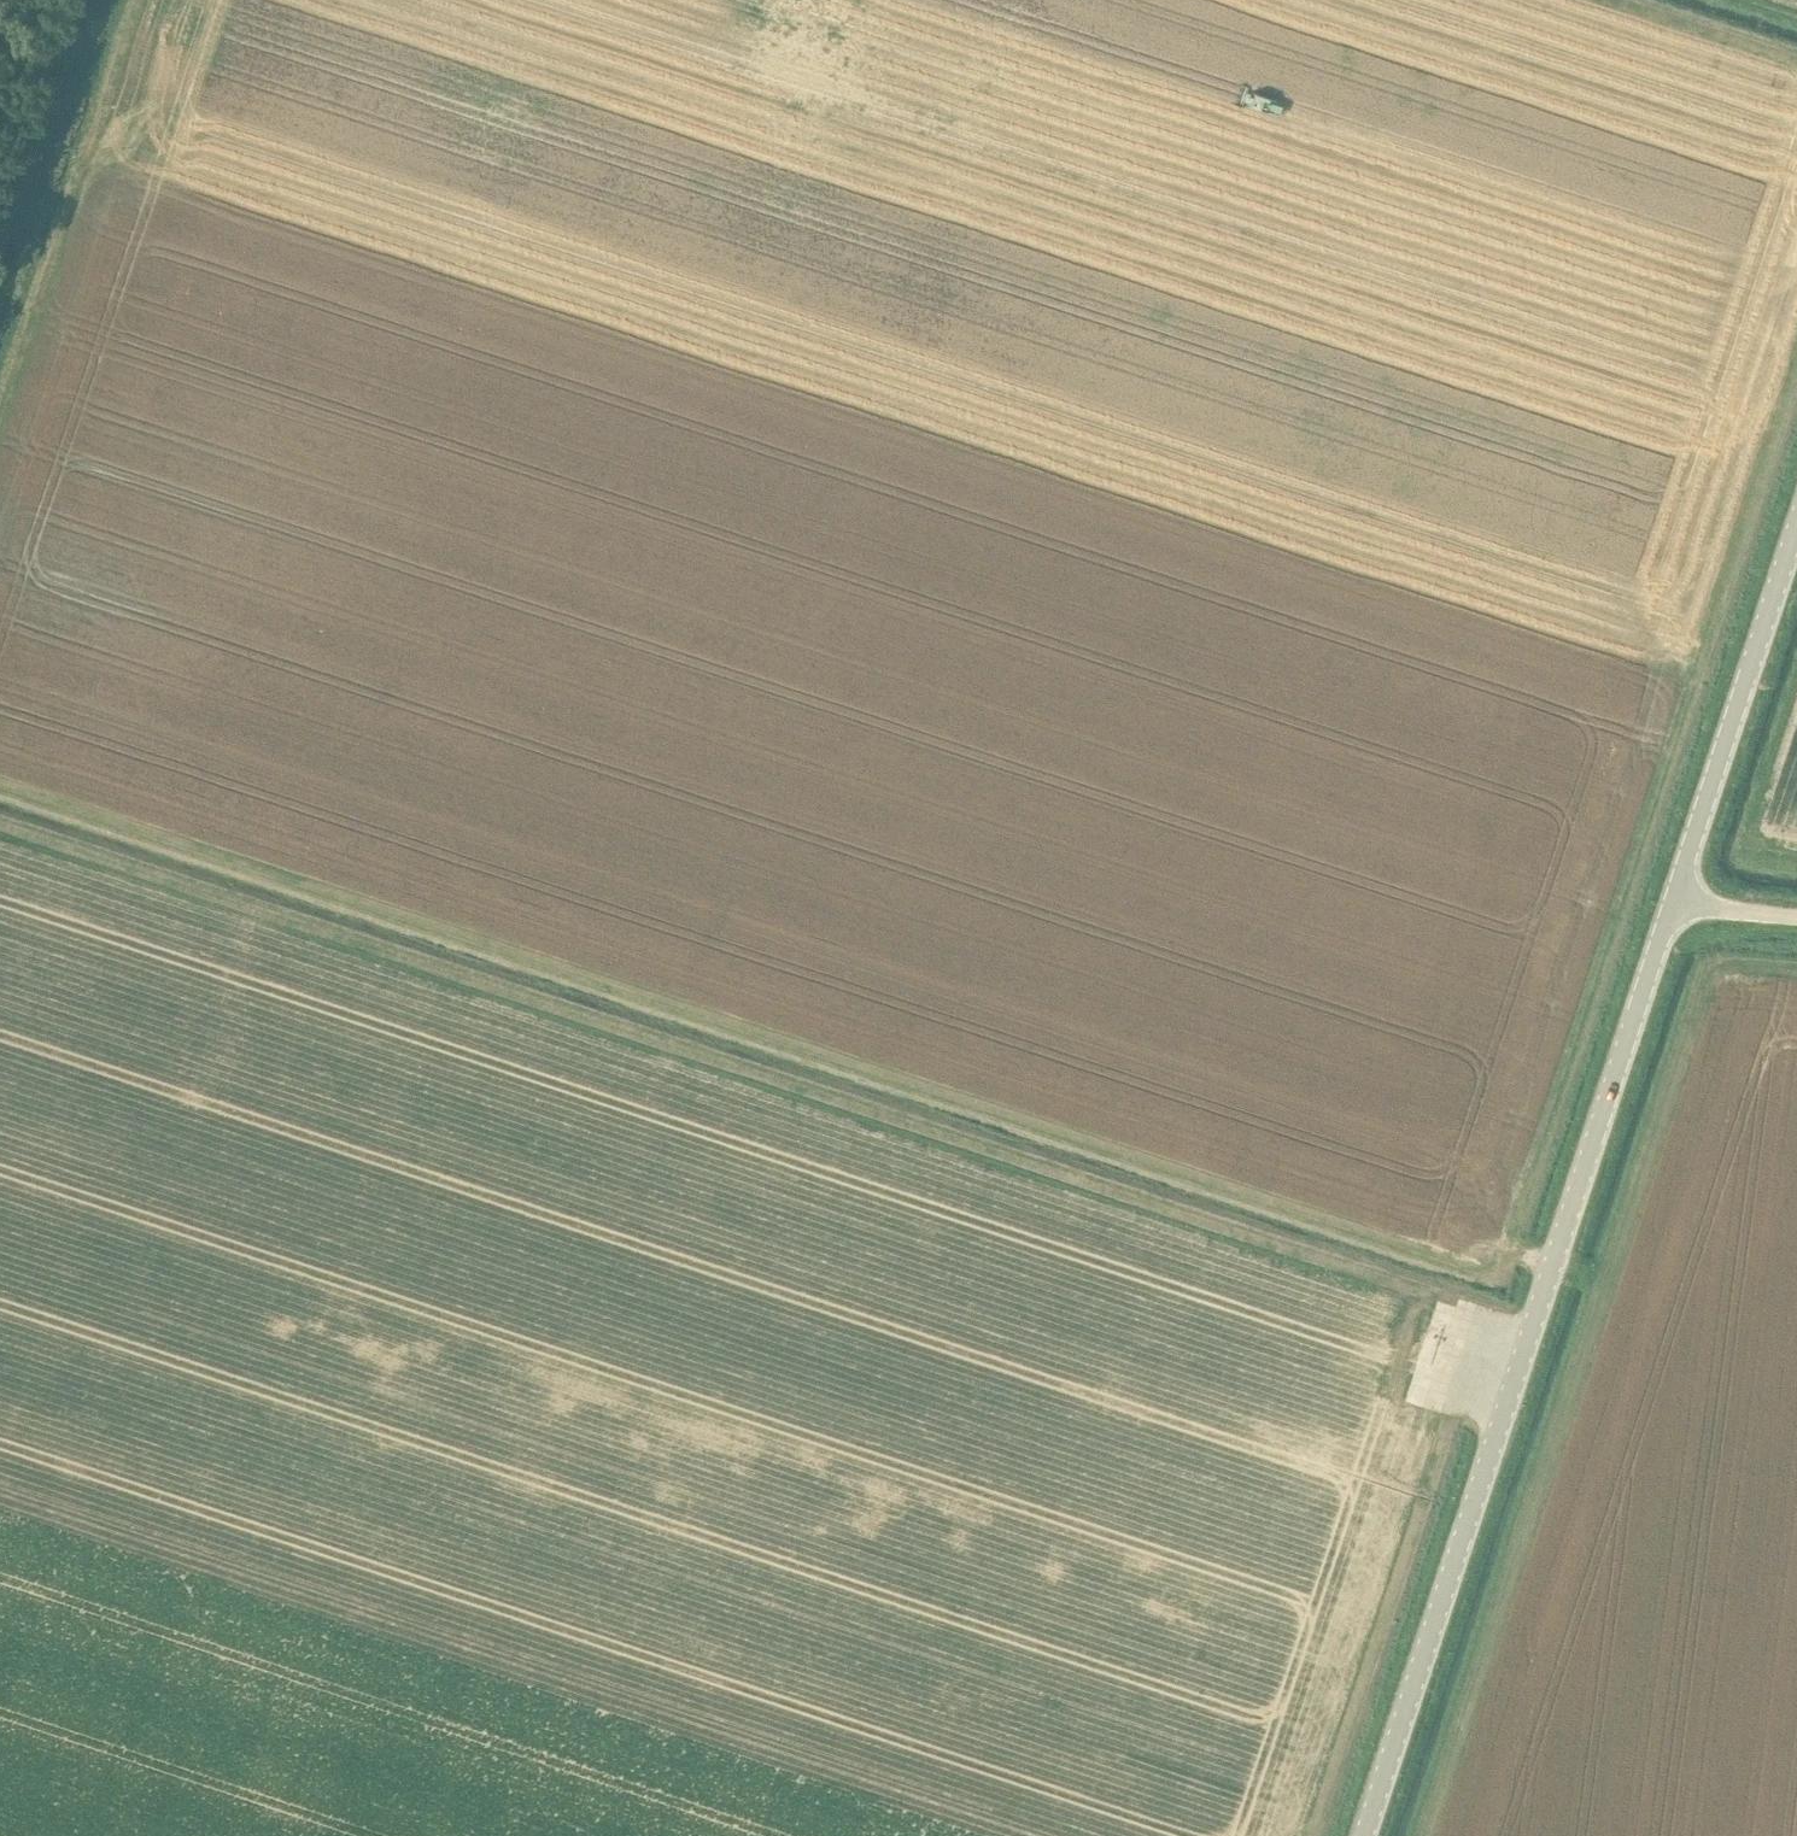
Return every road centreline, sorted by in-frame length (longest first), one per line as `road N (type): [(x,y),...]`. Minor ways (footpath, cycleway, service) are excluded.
road 1 (tertiary): [(1365,1835),(1671,913)]
road 2 (tertiary): [(1671,913),(1796,532)]
road 3 (unclassified): [(1796,924),(1671,913)]

